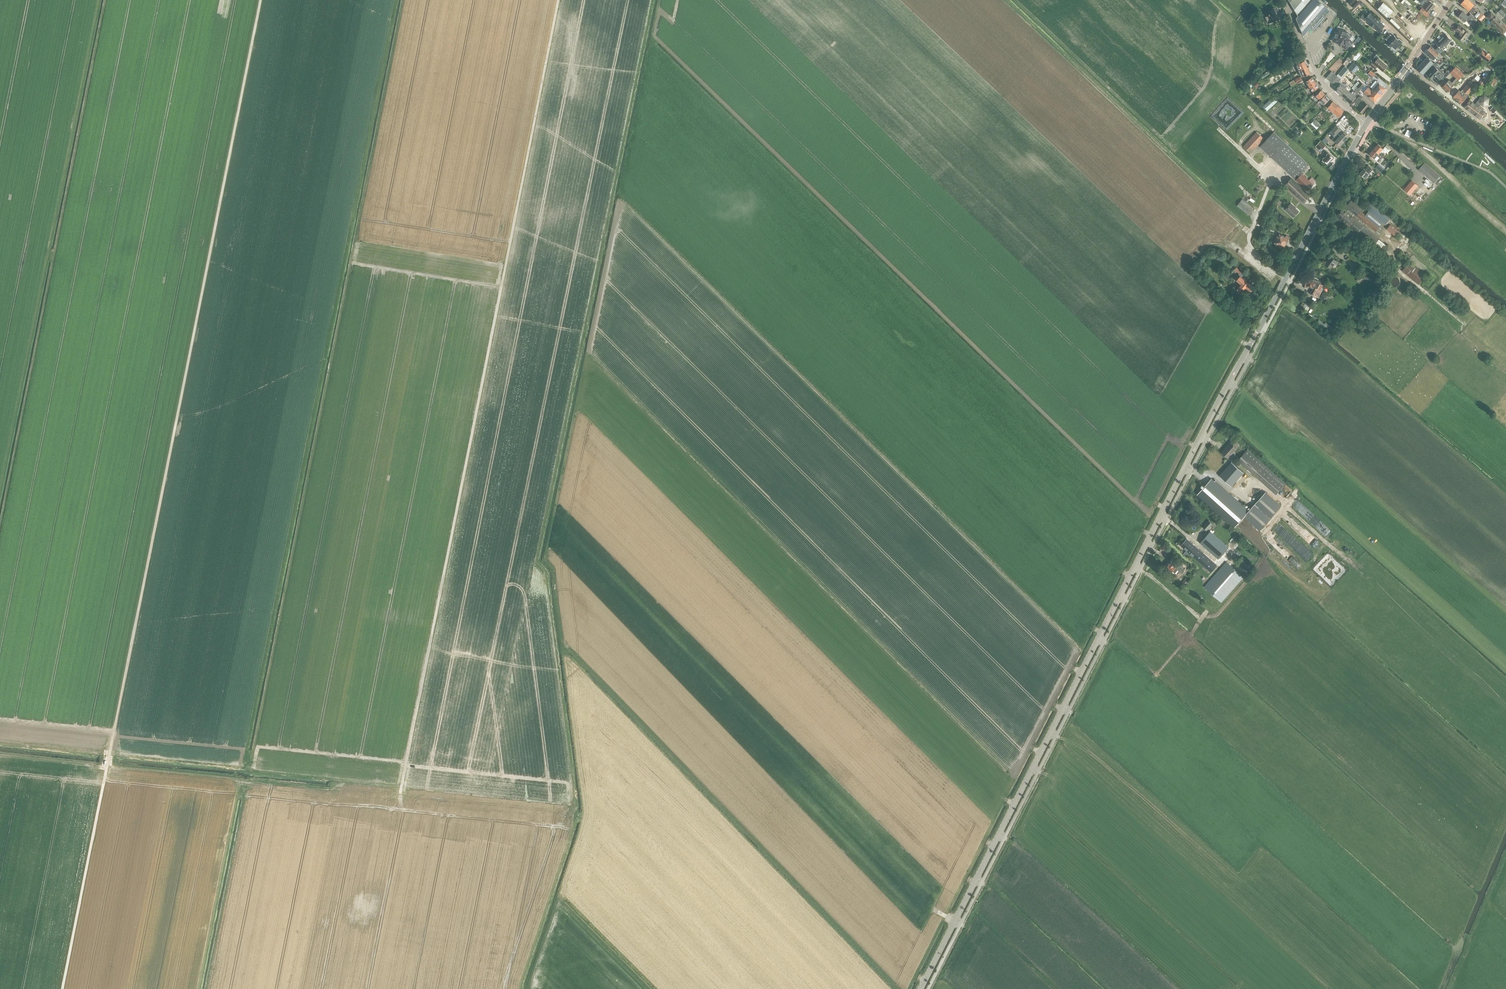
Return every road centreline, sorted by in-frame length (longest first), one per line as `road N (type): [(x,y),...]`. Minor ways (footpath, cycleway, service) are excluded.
road 1 (track): [(62,988),(260,0)]
road 2 (tertiary): [(921,988),(1368,121)]
road 3 (track): [(401,791),(559,0)]
road 4 (track): [(1286,506),(1505,708)]
road 5 (track): [(1134,566),(1201,619),(1218,615),(1250,578),(1266,553),(1258,538)]
road 6 (tertiary): [(1284,0),(1314,72),(1368,121)]

